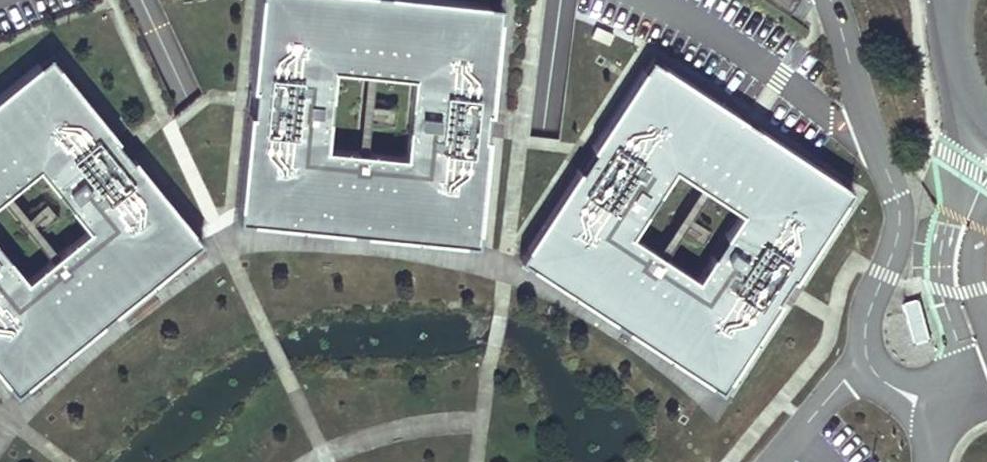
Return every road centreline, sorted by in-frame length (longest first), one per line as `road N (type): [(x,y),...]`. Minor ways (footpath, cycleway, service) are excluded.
road 1 (secondary): [(950,0),(946,33),(955,80),(986,128)]

